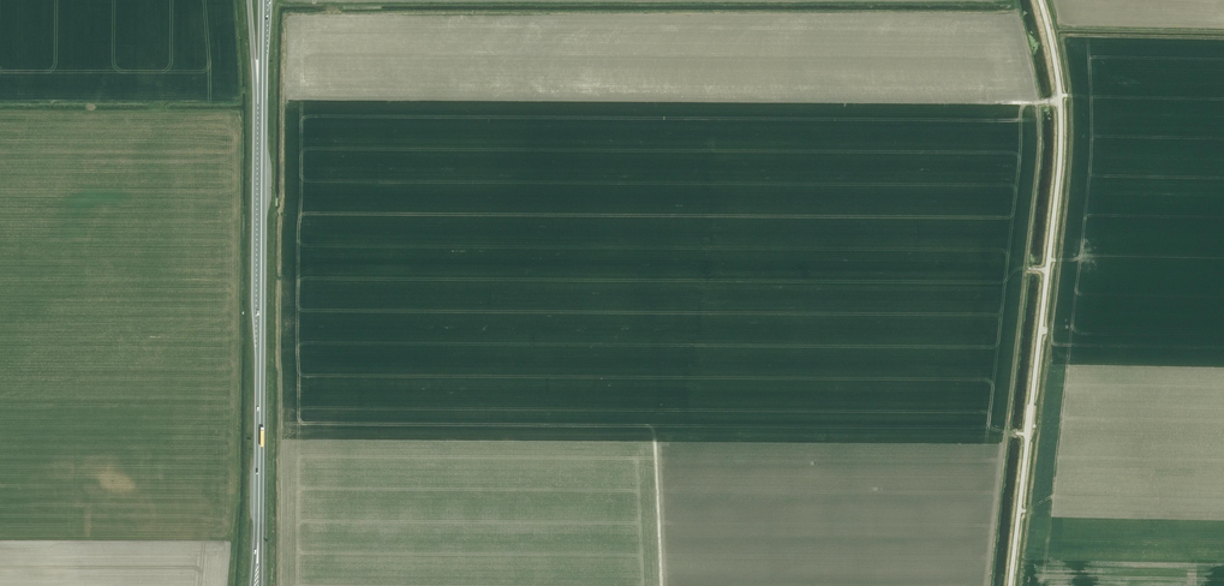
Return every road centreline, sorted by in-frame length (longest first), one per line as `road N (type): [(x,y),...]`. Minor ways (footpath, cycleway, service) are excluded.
road 1 (unclassified): [(1010,585),(1061,162),(1061,98),(1041,0)]
road 2 (trunk): [(259,519),(263,103)]

